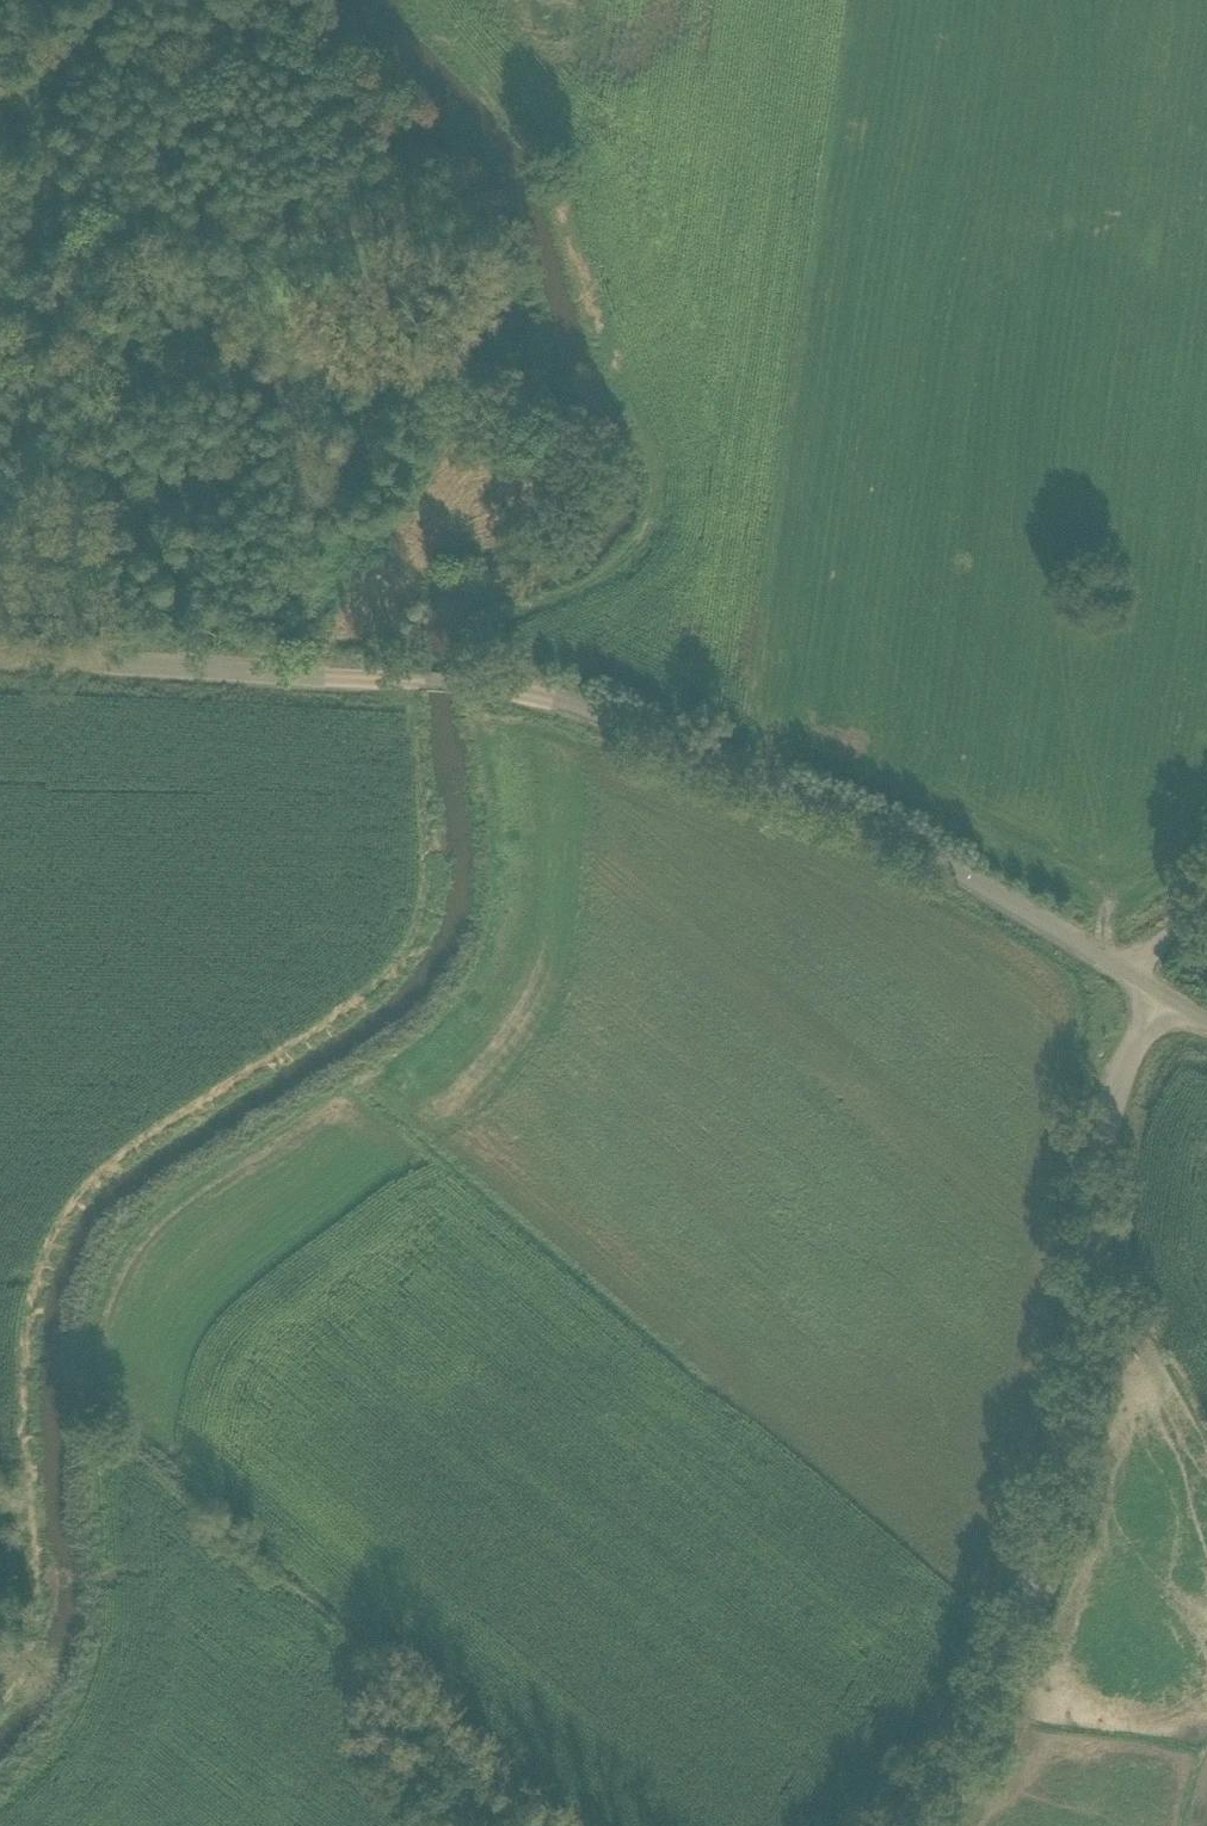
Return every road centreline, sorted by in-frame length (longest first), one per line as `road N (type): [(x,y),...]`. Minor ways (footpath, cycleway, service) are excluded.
road 1 (unclassified): [(1150,989),(926,863),(547,699),(469,682),(0,669)]
road 2 (unclassified): [(921,1825),(959,1771),(1058,1547),(1084,1446),(1117,1090),(1150,989)]

